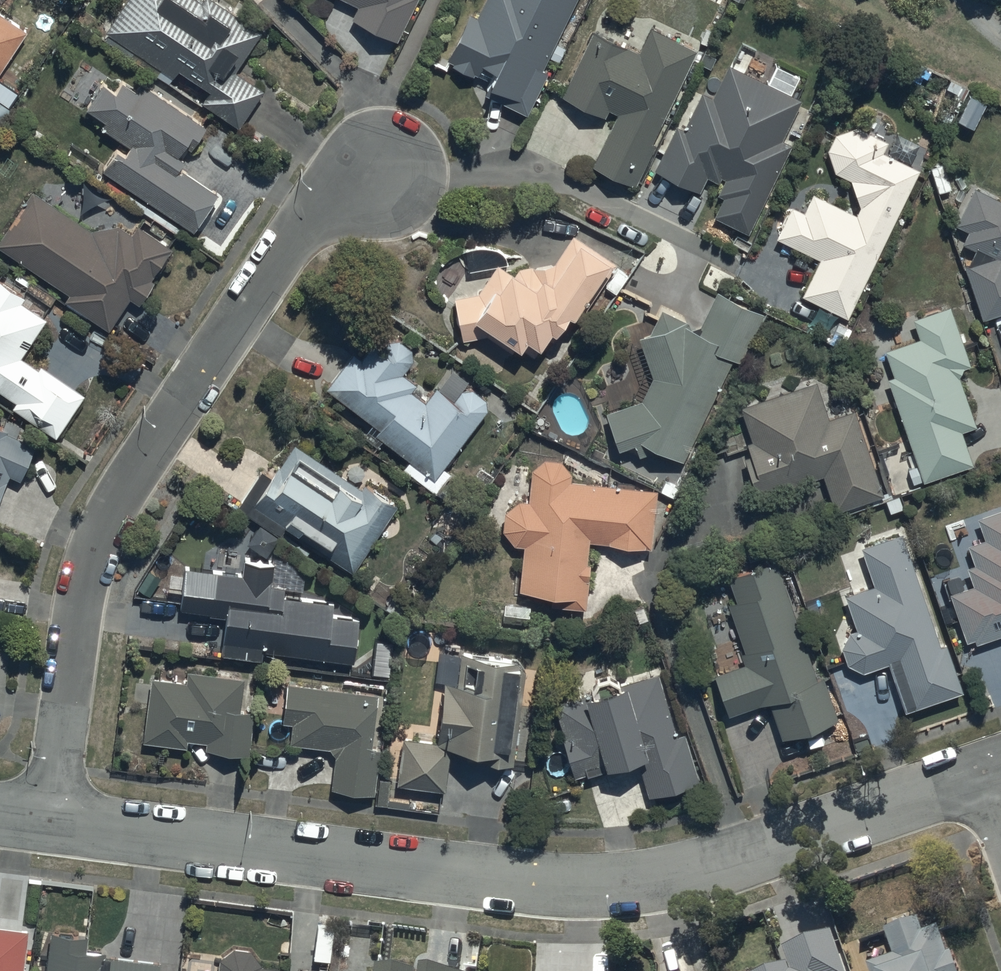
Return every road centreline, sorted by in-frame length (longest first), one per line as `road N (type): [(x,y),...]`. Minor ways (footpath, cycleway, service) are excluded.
road 1 (residential): [(53,818),(521,878),(617,882),(731,858),(987,775)]
road 2 (residential): [(53,818),(83,598),(105,520),(303,225),(382,167)]

